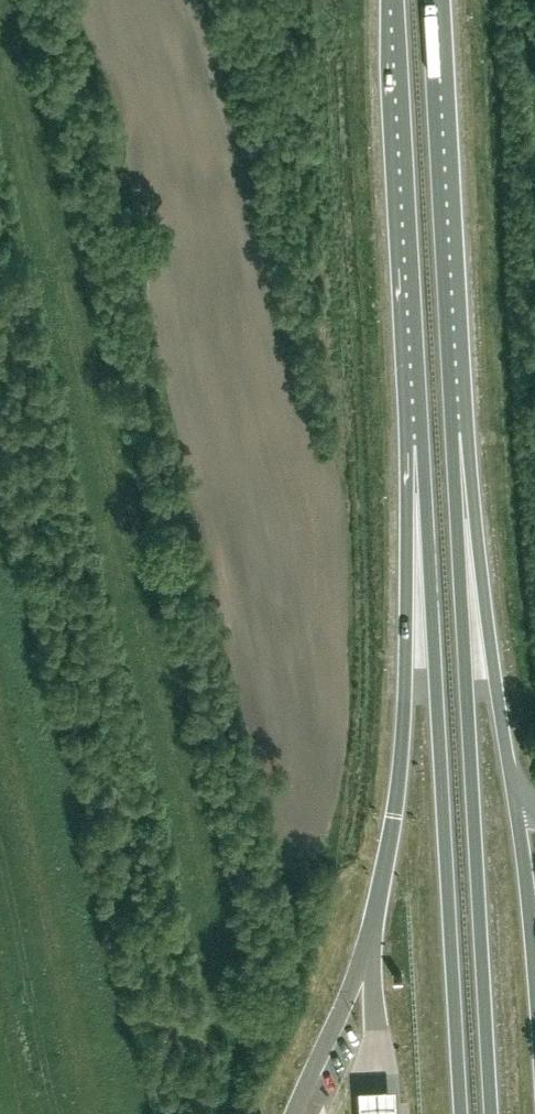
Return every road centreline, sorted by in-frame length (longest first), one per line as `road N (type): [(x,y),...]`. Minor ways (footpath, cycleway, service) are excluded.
road 1 (trunk): [(492,1113),(452,436)]
road 2 (trunk): [(422,448),(461,1113)]
road 3 (trunk): [(397,0),(422,448)]
road 4 (trunk): [(452,436),(428,0)]
road 5 (trunk): [(422,448),(394,816)]
road 6 (trunk): [(514,797),(452,436)]

